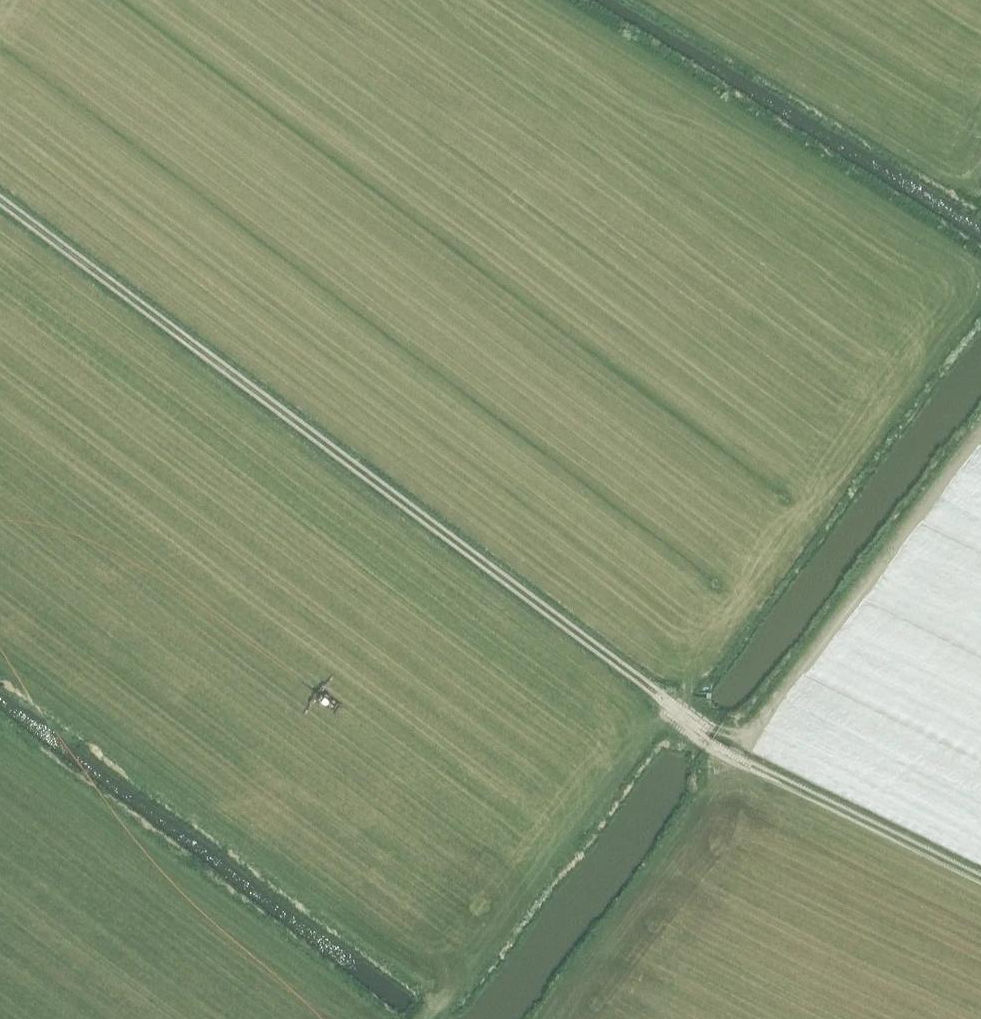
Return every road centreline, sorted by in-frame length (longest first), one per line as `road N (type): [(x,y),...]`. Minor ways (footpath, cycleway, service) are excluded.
road 1 (track): [(980,880),(710,741),(0,193)]

